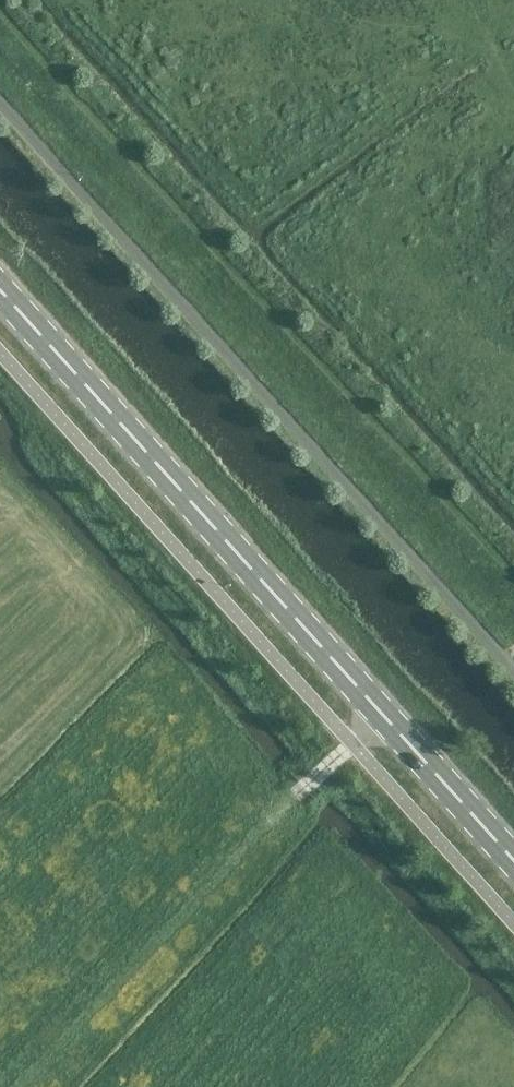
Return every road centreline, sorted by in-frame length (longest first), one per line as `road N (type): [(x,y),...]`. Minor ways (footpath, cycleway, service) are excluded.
road 1 (primary): [(513,859),(0,285)]
road 2 (unclassified): [(513,671),(0,105)]

